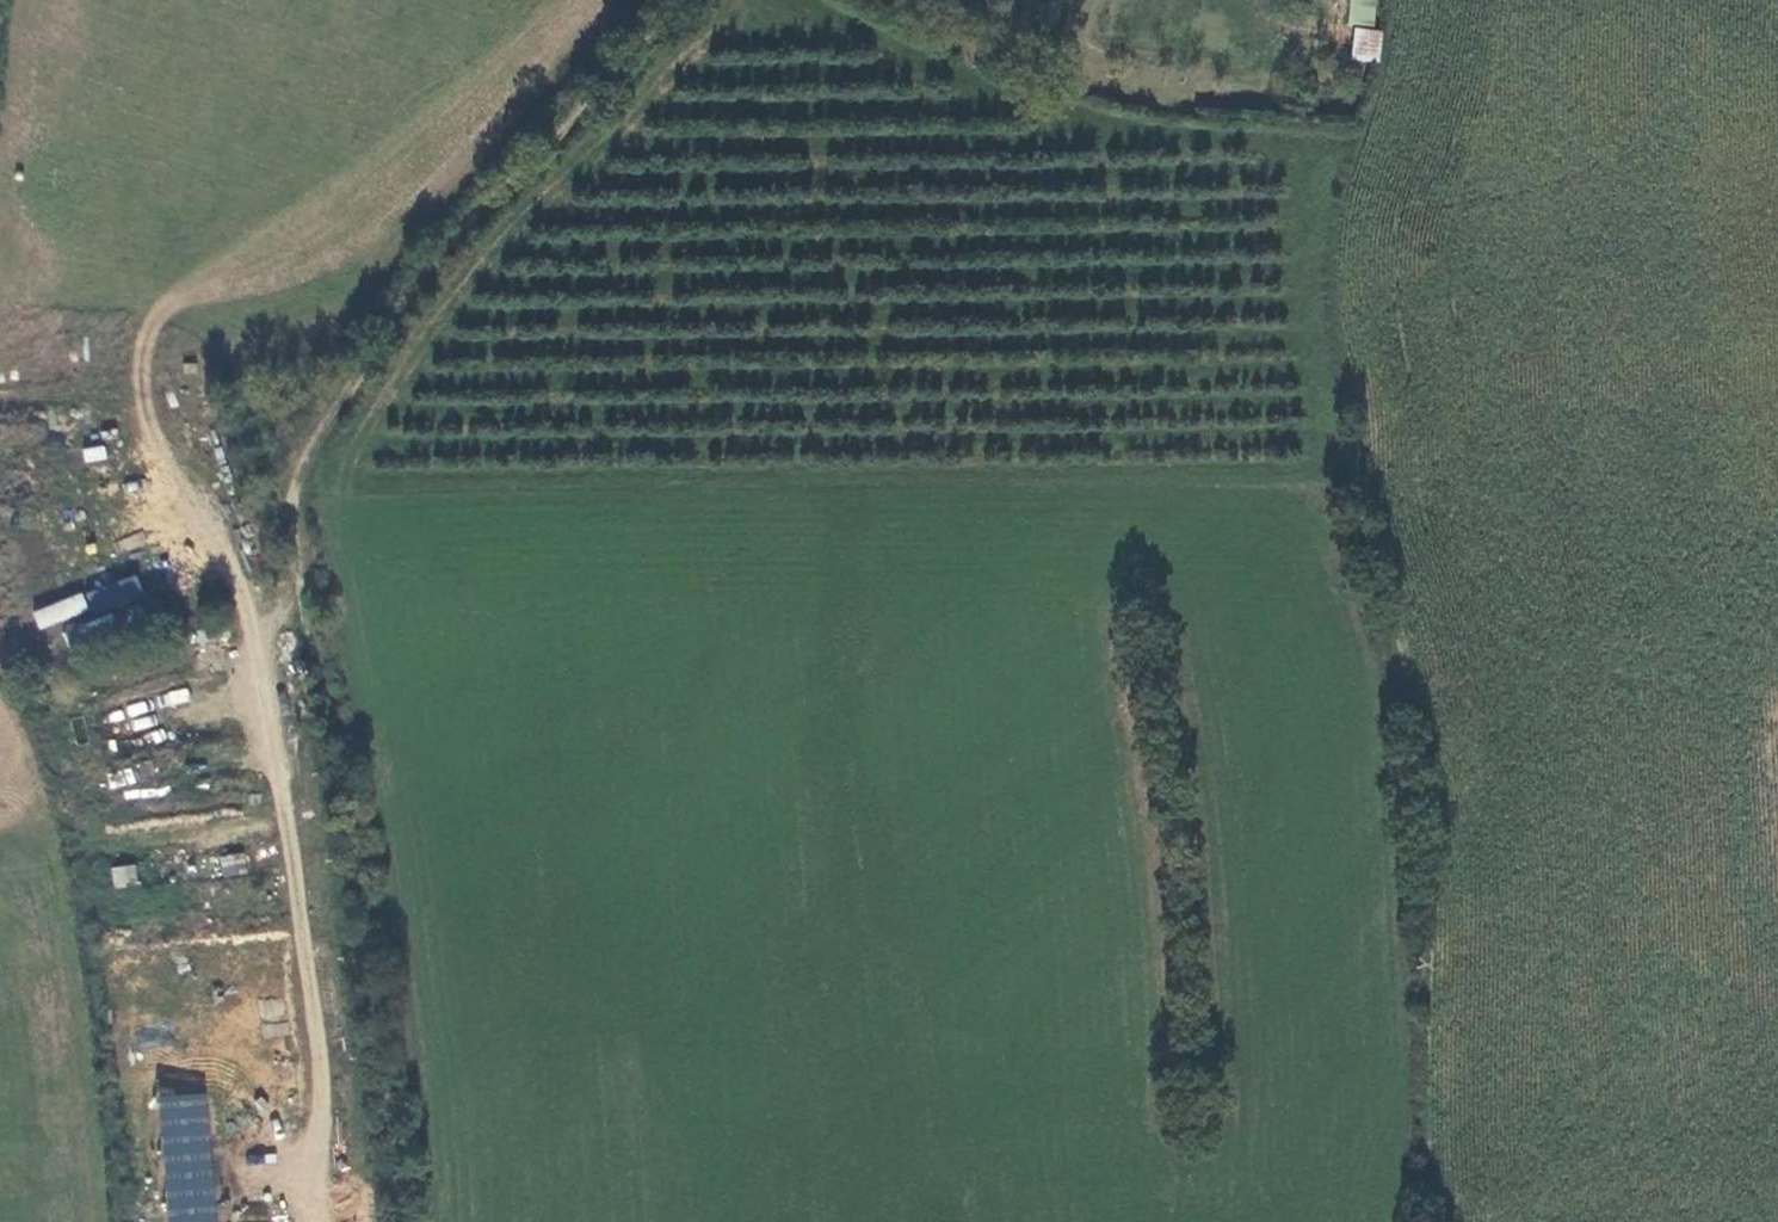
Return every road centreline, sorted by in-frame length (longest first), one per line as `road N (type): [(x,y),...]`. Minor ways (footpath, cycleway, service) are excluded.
road 1 (track): [(678,0),(349,395),(296,483),(303,571),(384,1069),(397,1221)]

